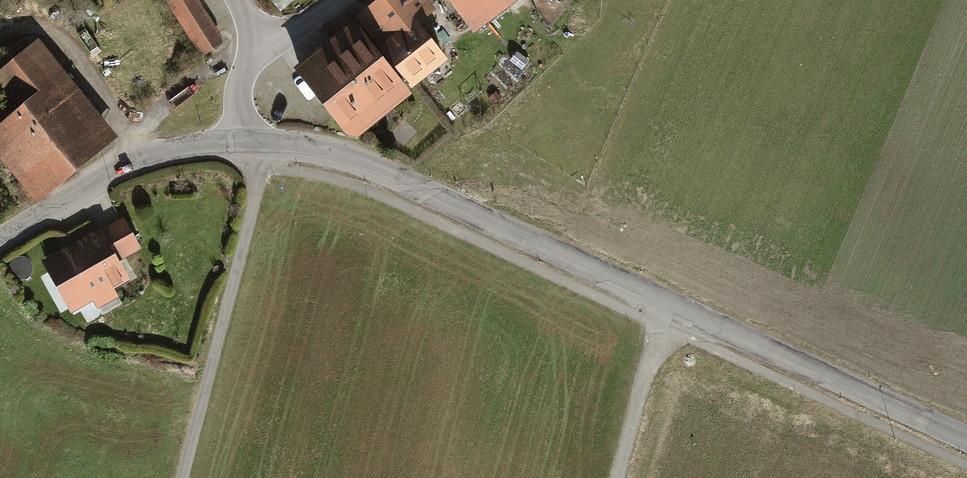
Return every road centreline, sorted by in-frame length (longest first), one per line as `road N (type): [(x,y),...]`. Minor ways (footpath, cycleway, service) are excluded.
road 1 (unclassified): [(246,143),(336,155),(413,186),(966,439)]
road 2 (track): [(181,477),(250,216),(257,173),(246,143)]
road 3 (unclassified): [(0,237),(139,161),(246,143)]
road 4 (track): [(668,307),(622,477)]
road 5 (unclassified): [(236,0),(246,18),(249,62),(238,93),(246,143)]

